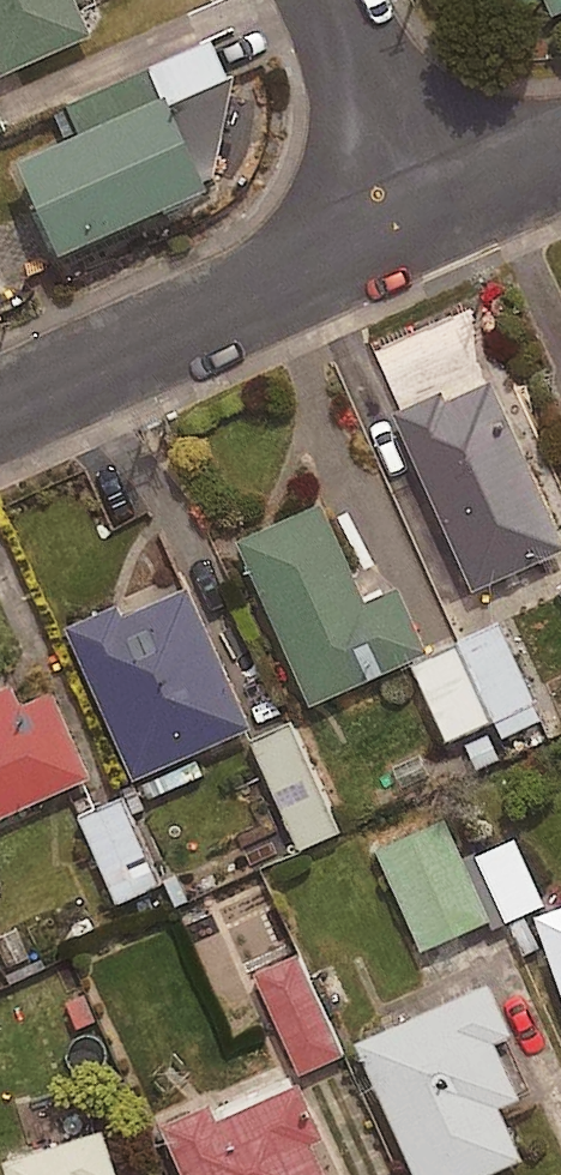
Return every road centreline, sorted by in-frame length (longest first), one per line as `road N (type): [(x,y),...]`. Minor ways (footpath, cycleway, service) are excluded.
road 1 (residential): [(428,216),(0,408)]
road 2 (residential): [(332,0),(428,216)]
road 3 (residential): [(560,157),(428,216)]

